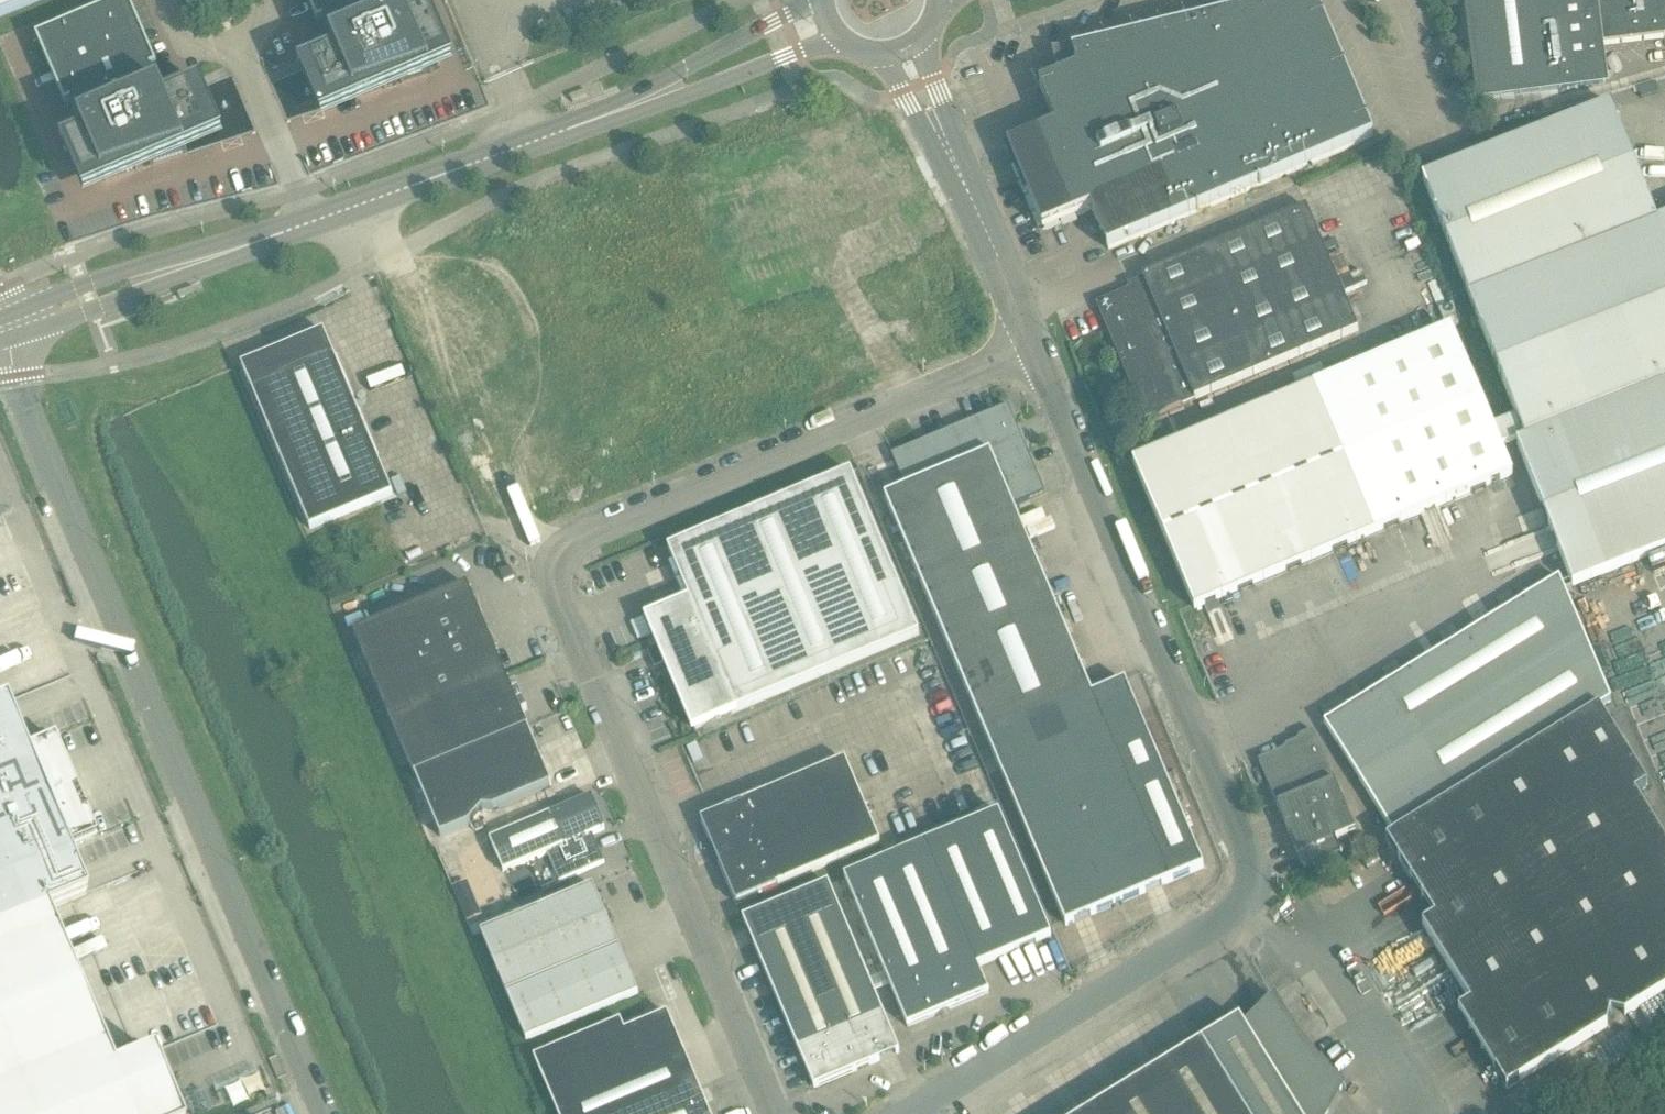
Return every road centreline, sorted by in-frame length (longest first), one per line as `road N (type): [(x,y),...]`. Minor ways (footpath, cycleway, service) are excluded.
road 1 (unclassified): [(1032,346),(584,538),(557,566),(561,606),(774,1113)]
road 2 (unclassified): [(323,1113),(0,348)]
road 3 (unclassified): [(907,1113),(1241,904),(1252,866),(1197,737)]
road 4 (unclassified): [(1197,737),(1032,346)]
road 5 (tertiary): [(638,104),(306,226)]
road 6 (tertiary): [(0,331),(93,312),(306,226)]
road 7 (tertiary): [(306,226),(83,285),(0,328)]
road 8 (tertiary): [(638,104),(684,97),(840,38)]
road 9 (tertiary): [(819,0),(674,75),(638,104)]
road 10 (unclassified): [(306,226),(238,49)]
road 11 (unclassified): [(963,182),(1032,346)]
road 12 (unclassified): [(883,55),(963,182)]
road 13 (unclassified): [(963,182),(918,41)]

